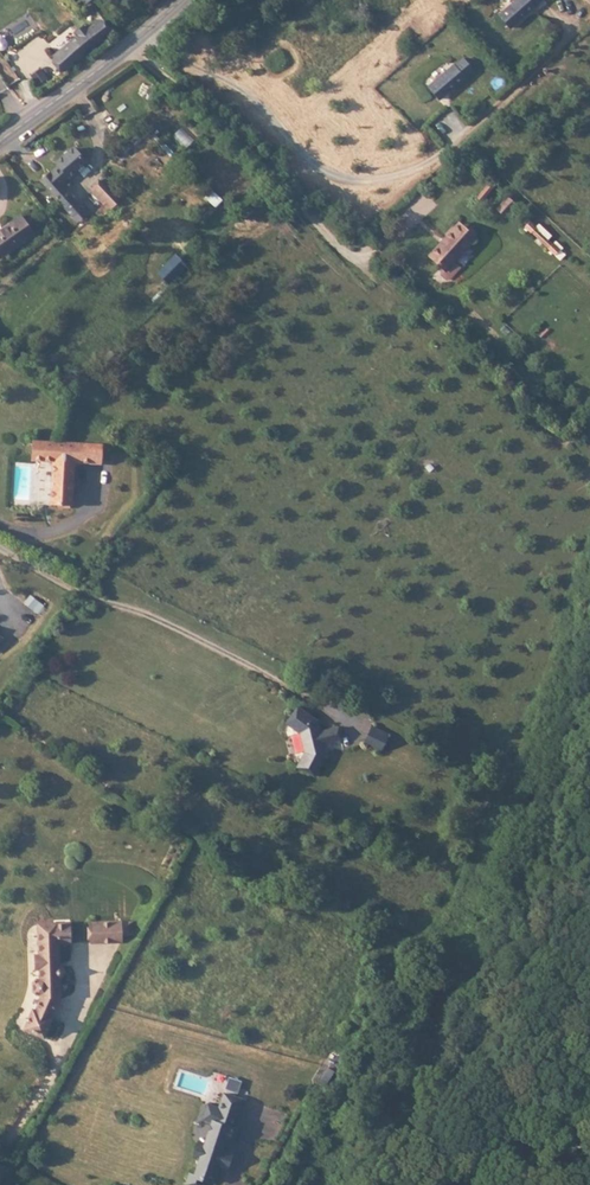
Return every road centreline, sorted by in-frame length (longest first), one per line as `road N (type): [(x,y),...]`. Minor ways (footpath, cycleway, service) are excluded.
road 1 (secondary): [(0,140),(180,0)]

